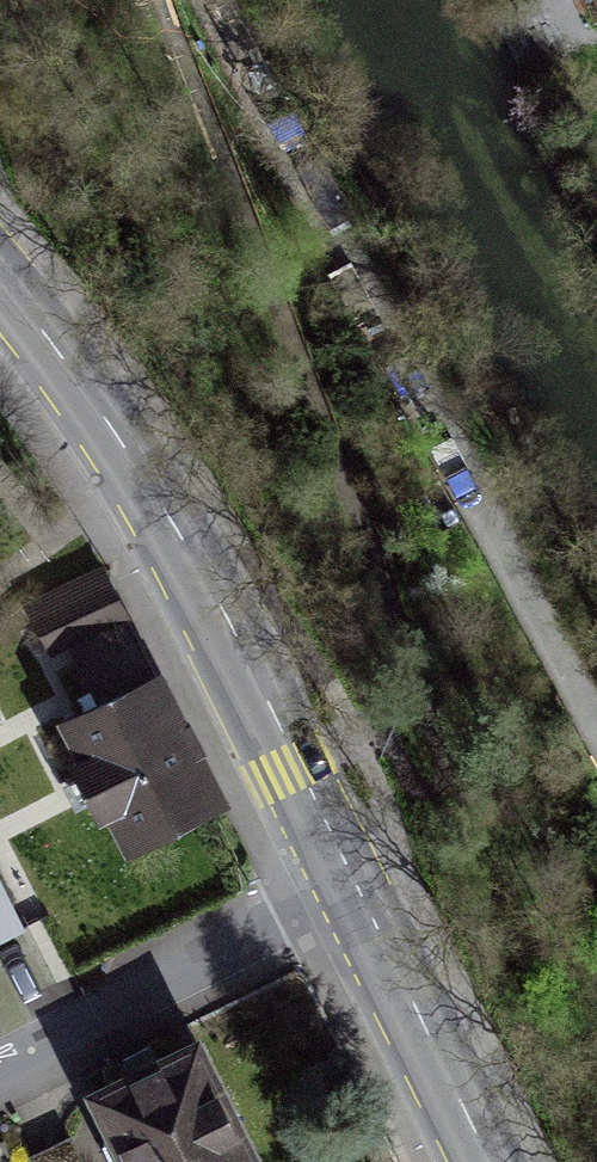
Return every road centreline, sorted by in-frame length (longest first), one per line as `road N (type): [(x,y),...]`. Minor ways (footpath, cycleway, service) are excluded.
road 1 (track): [(206,0),(596,727)]
road 2 (primary): [(0,279),(141,471),(225,619),(355,878)]
road 3 (residential): [(0,1067),(355,878)]
road 4 (primary): [(355,878),(490,1161)]

